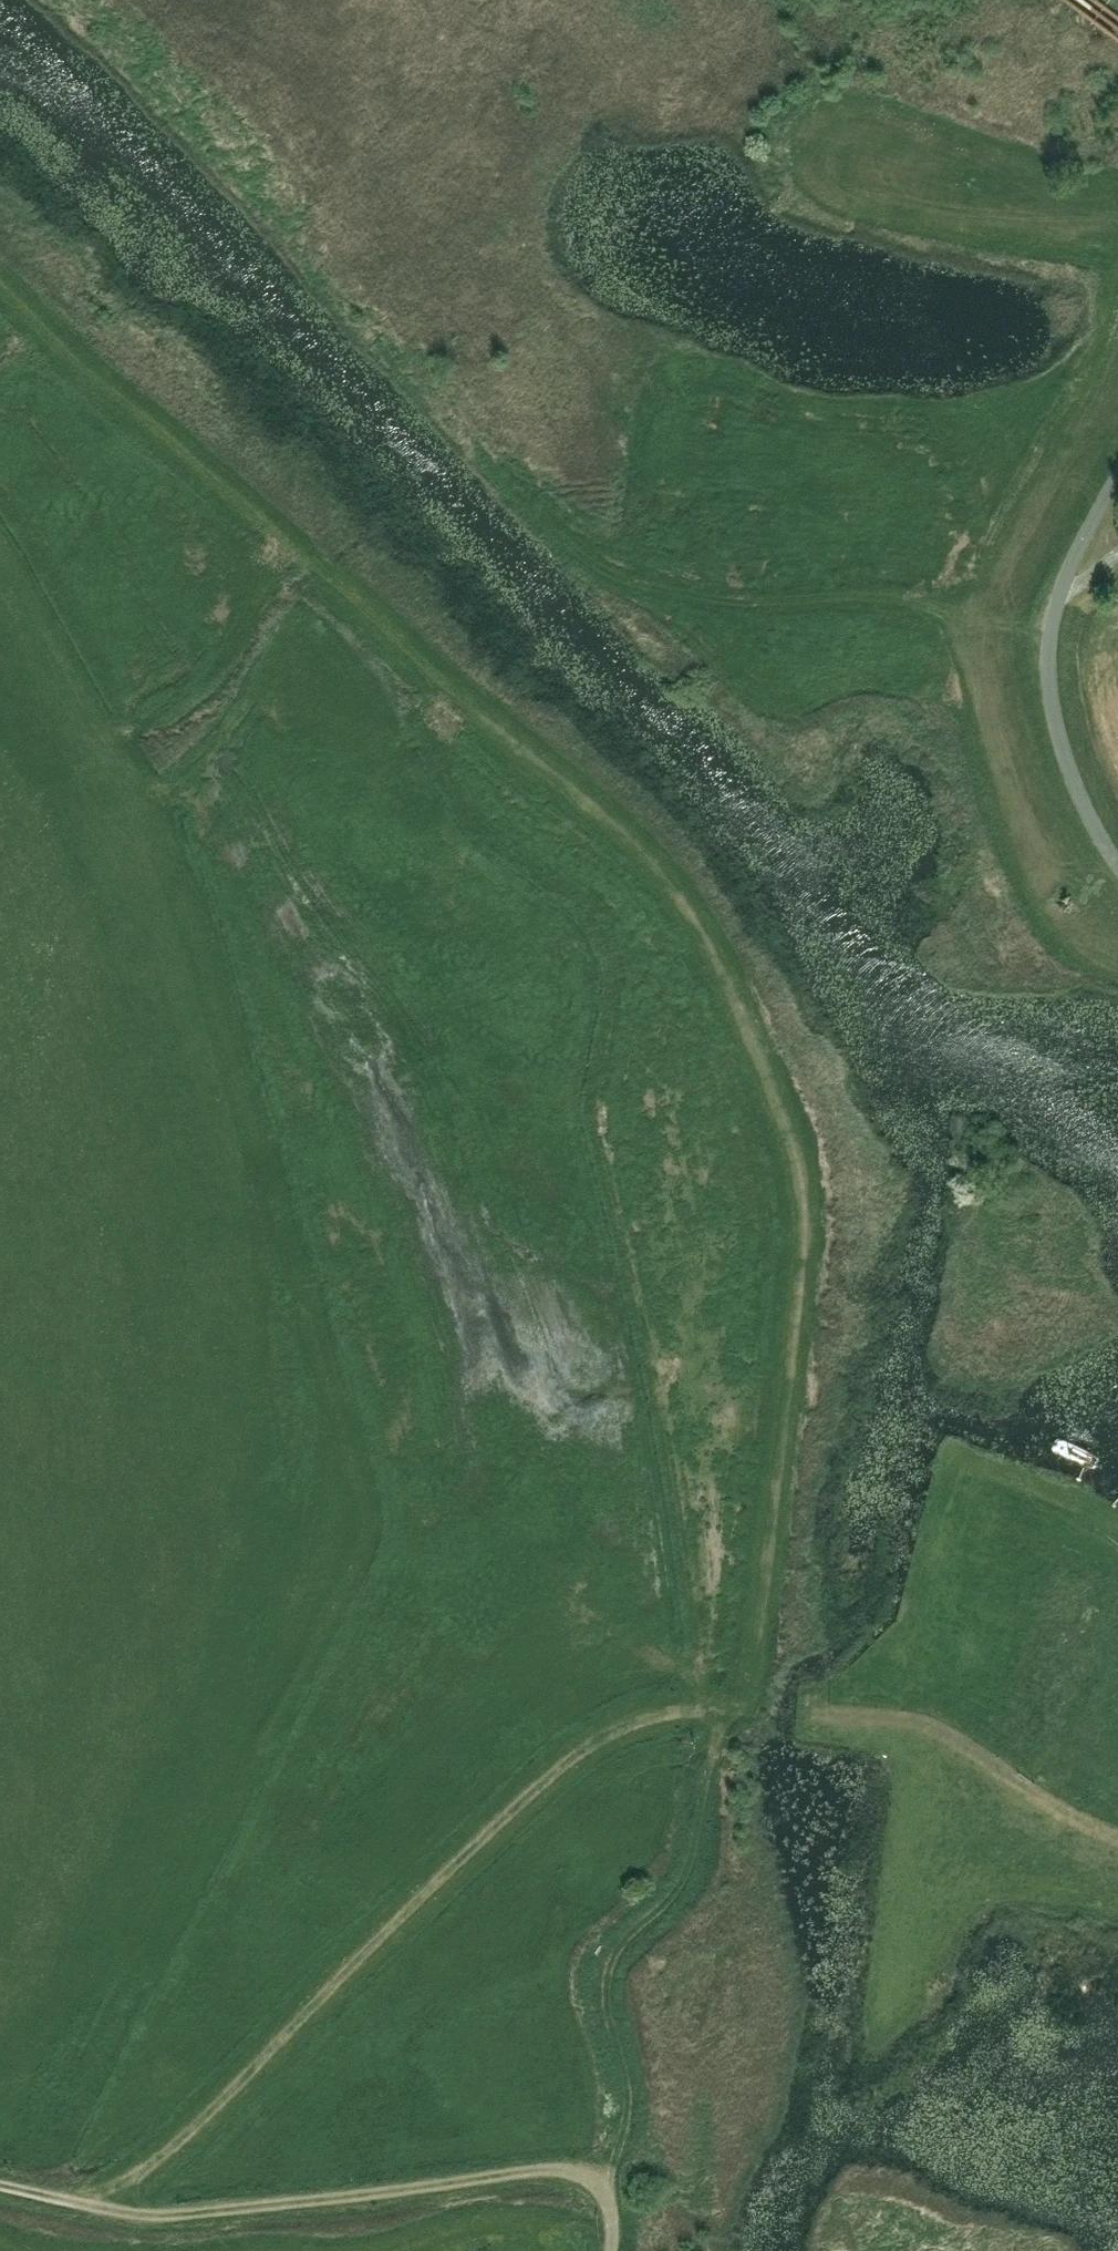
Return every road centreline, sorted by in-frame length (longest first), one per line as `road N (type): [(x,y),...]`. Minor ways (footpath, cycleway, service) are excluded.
road 1 (track): [(0,2182),(150,2215),(559,2167),(598,2186),(609,2212),(608,2250)]
road 2 (unclassified): [(1117,864),(1061,744),(1049,665),(1066,575),(1117,478)]

